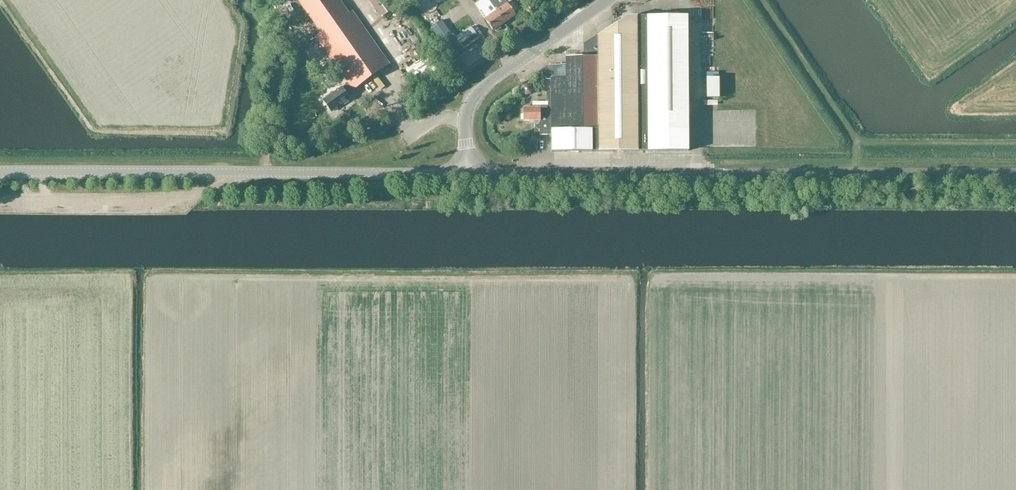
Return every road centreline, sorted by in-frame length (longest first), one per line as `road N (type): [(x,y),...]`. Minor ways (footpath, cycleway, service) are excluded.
road 1 (unclassified): [(466,173),(1015,173)]
road 2 (unclassified): [(0,172),(466,173)]
road 3 (unclassified): [(465,120),(480,90),(606,0)]

